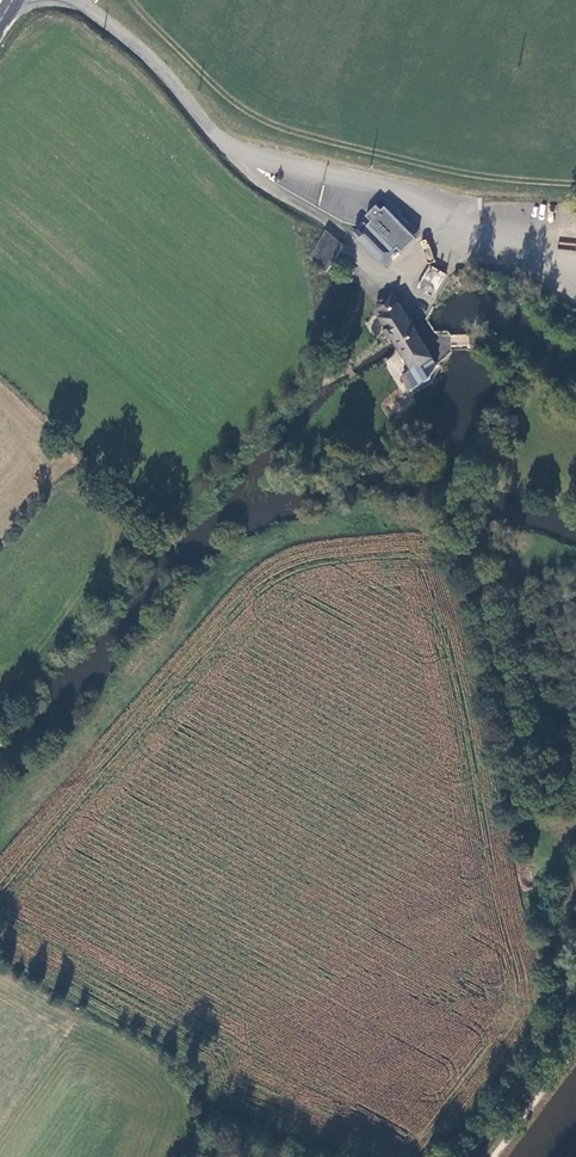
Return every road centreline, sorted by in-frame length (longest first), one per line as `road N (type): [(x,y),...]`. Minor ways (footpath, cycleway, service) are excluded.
road 1 (unclassified): [(76,0),(131,40),(212,137),(236,151),(383,185),(500,240)]

